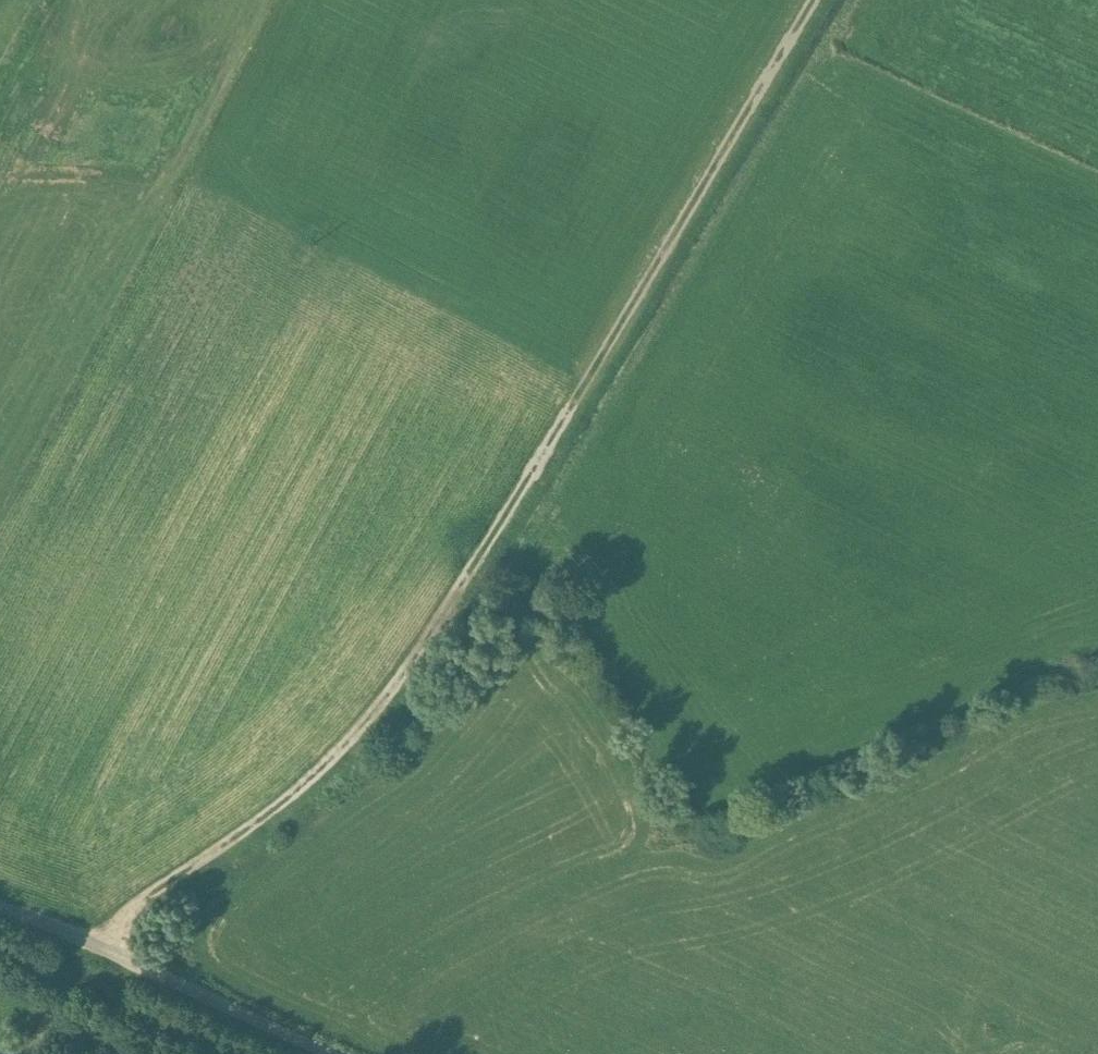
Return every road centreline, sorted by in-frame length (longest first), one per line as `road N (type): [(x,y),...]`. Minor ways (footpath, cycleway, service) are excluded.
road 1 (track): [(0,899),(326,1053)]

